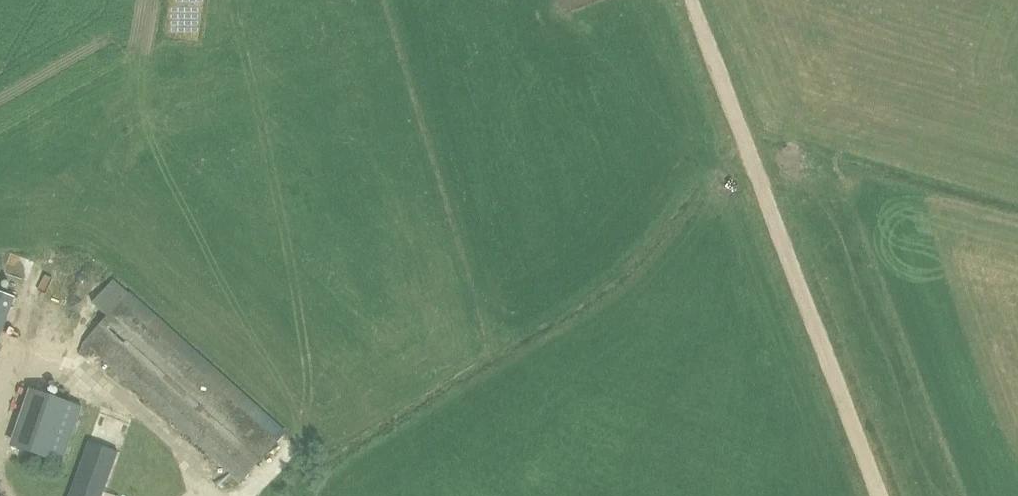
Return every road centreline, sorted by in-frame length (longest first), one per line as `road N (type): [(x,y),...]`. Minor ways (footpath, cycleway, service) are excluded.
road 1 (track): [(878,495),(697,14)]

